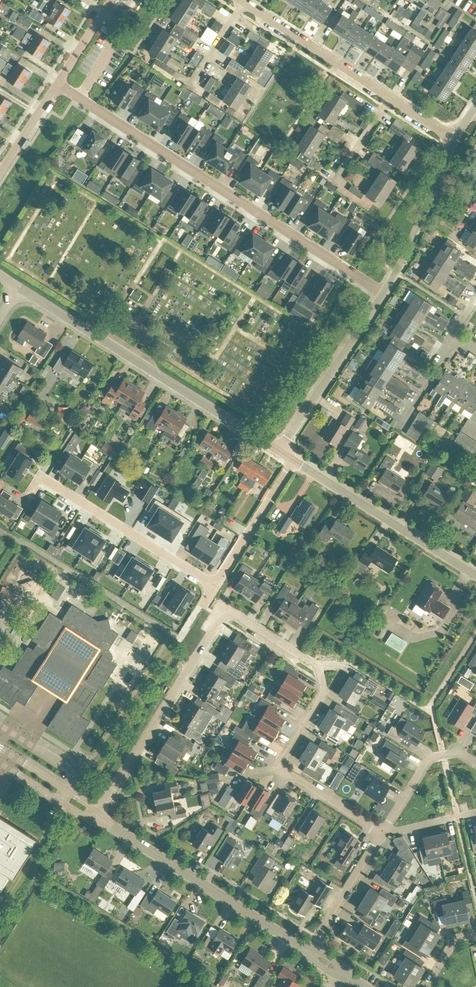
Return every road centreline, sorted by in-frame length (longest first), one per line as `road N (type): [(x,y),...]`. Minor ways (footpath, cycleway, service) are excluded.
road 1 (residential): [(96,817),(212,629),(231,612),(320,675),(321,695),(280,767),(382,833)]
road 2 (residential): [(383,293),(58,82)]
road 3 (residential): [(57,488),(209,581),(219,580),(295,459)]
road 4 (unclassified): [(279,449),(18,287)]
road 5 (unclassified): [(309,950),(96,817)]
road 6 (unclassified): [(475,576),(295,459)]
road 7 (unclassified): [(279,449),(383,293)]
road 8 (residential): [(389,97),(243,1)]
road 9 (unclassified): [(383,293),(453,137)]
road 10 (residential): [(309,950),(382,833)]
road 11 (residential): [(382,833),(429,759),(456,753),(475,763)]

